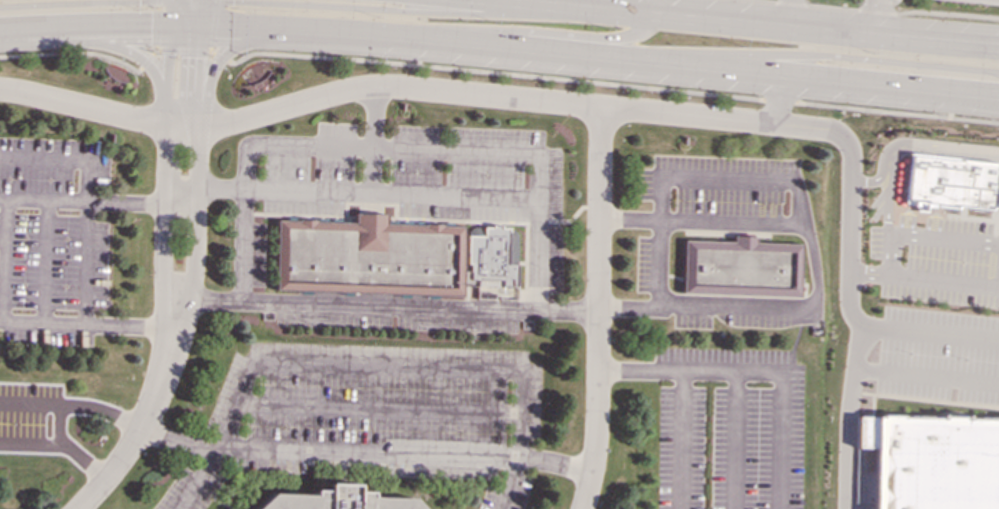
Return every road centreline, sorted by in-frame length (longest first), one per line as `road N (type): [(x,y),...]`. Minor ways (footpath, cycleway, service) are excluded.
road 1 (residential): [(0,89),(202,127),(378,85),(777,124),(781,76)]
road 2 (primary): [(201,28),(415,38),(998,97)]
road 3 (primary): [(998,45),(530,0)]
road 4 (residential): [(603,107),(599,400),(584,508)]
road 5 (primary): [(572,4),(475,13),(201,3)]
road 6 (primary): [(646,61),(831,55),(998,72)]
road 7 (residential): [(190,297),(201,232),(201,28)]
road 8 (residential): [(171,28),(170,294)]
road 9 (primary): [(415,38),(527,32),(610,39),(638,32),(645,11)]
road 10 (residential): [(80,508),(142,429),(176,329)]
road 11 (primary): [(0,45),(83,42),(127,51),(151,67),(168,108)]
road 12 (primary): [(0,33),(171,28)]
road 13 (primary): [(0,7),(166,0)]
road 14 (primary): [(201,118),(227,52),(297,30)]

